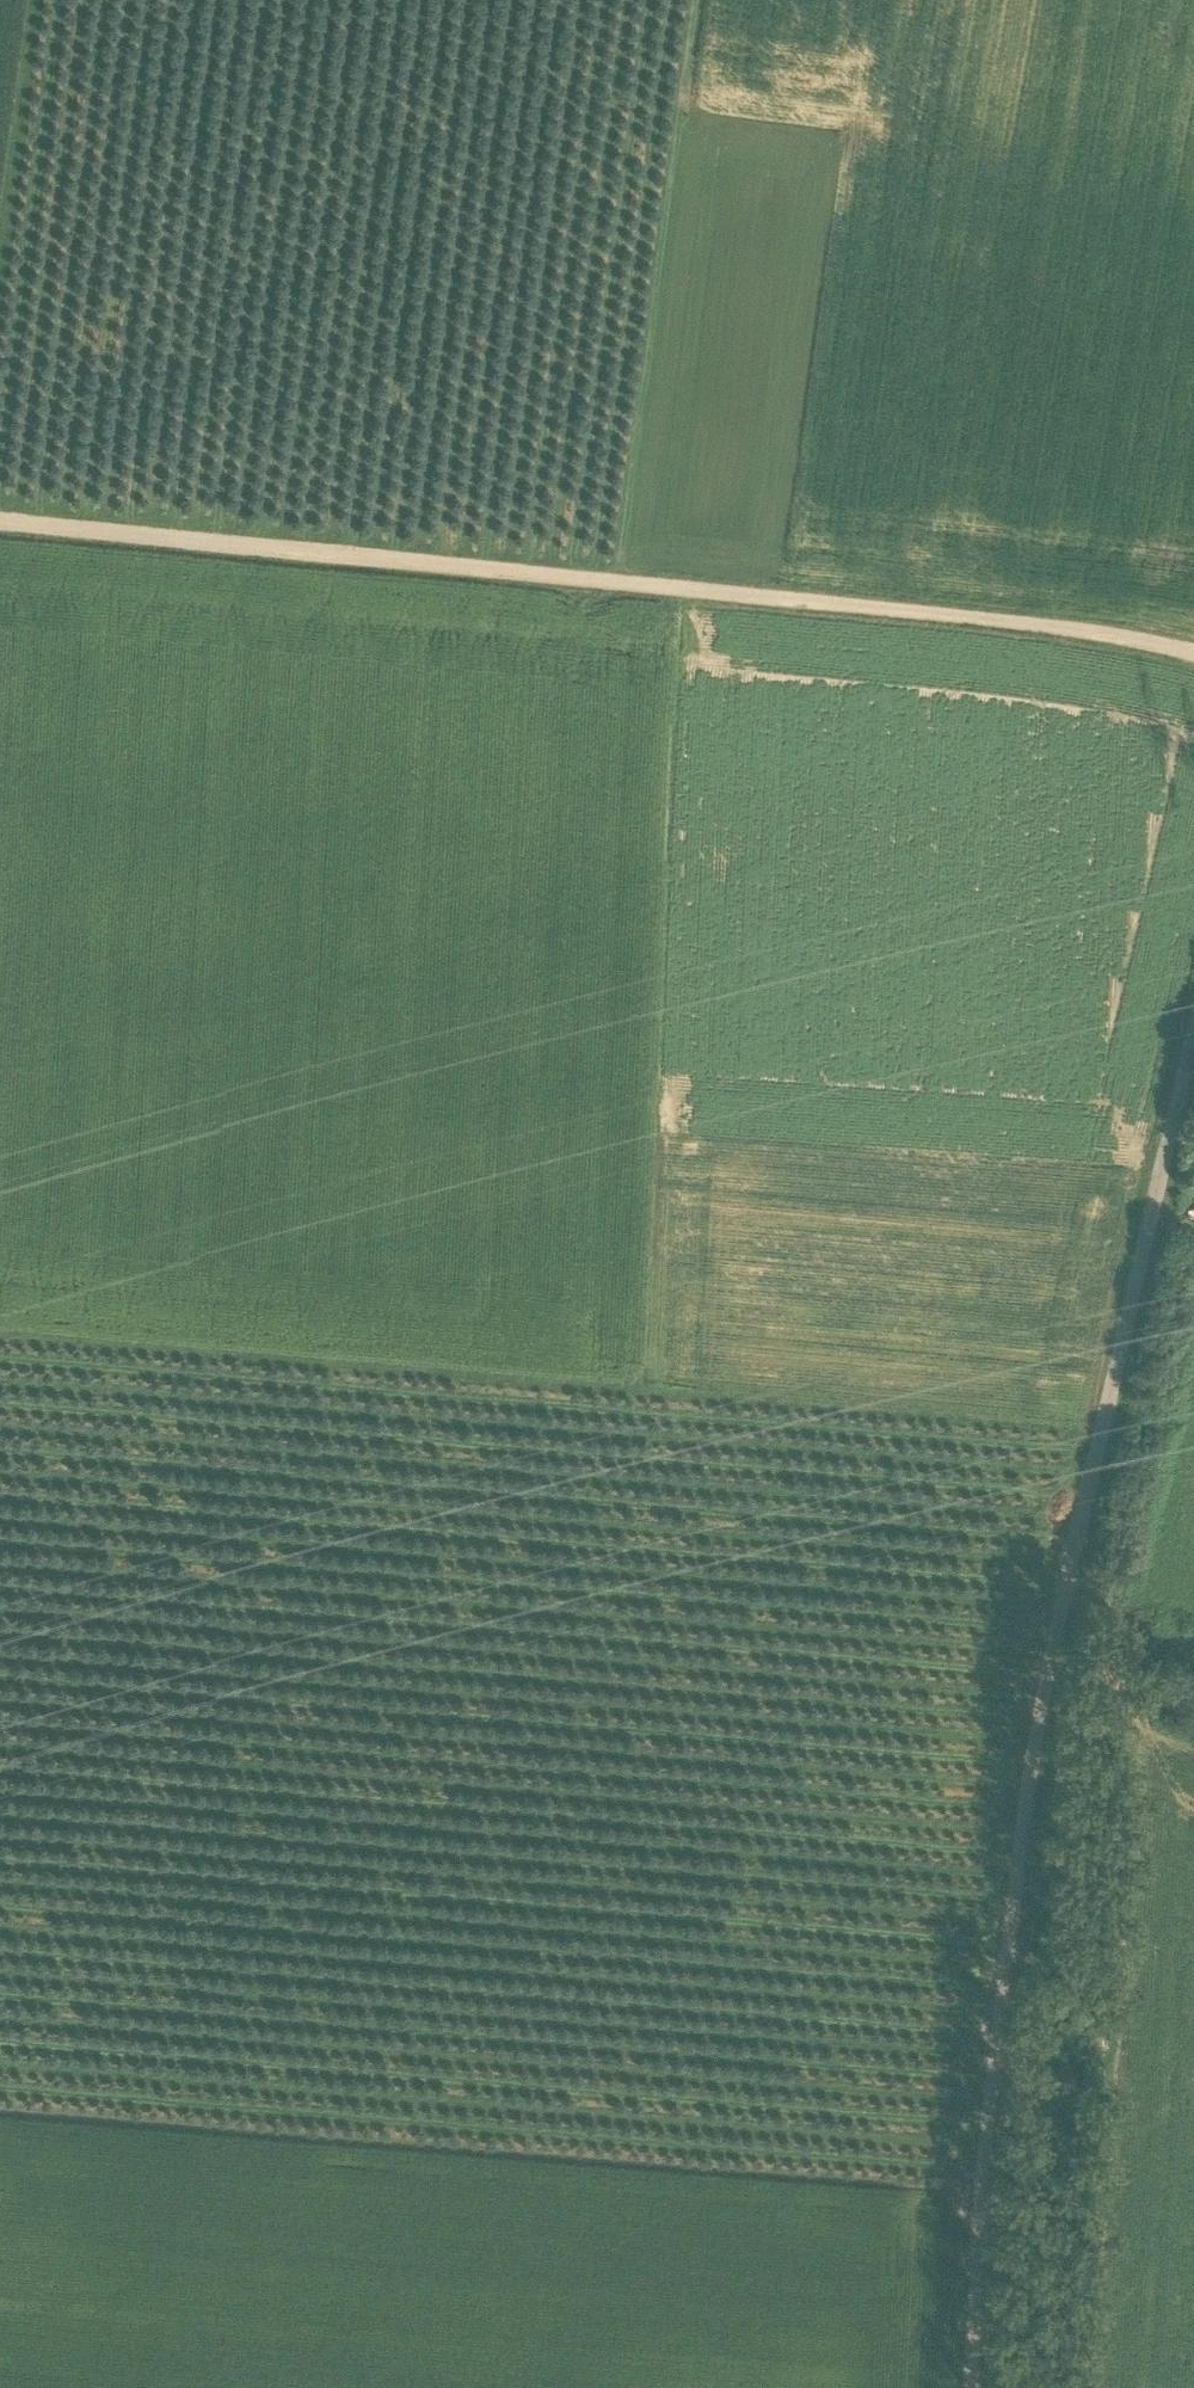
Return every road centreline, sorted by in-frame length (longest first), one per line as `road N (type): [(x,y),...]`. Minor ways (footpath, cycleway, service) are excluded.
road 1 (unclassified): [(959,2387),(981,2072),(1022,1791),(1103,1381),(1193,994)]
road 2 (track): [(0,525),(917,615),(1193,659)]

